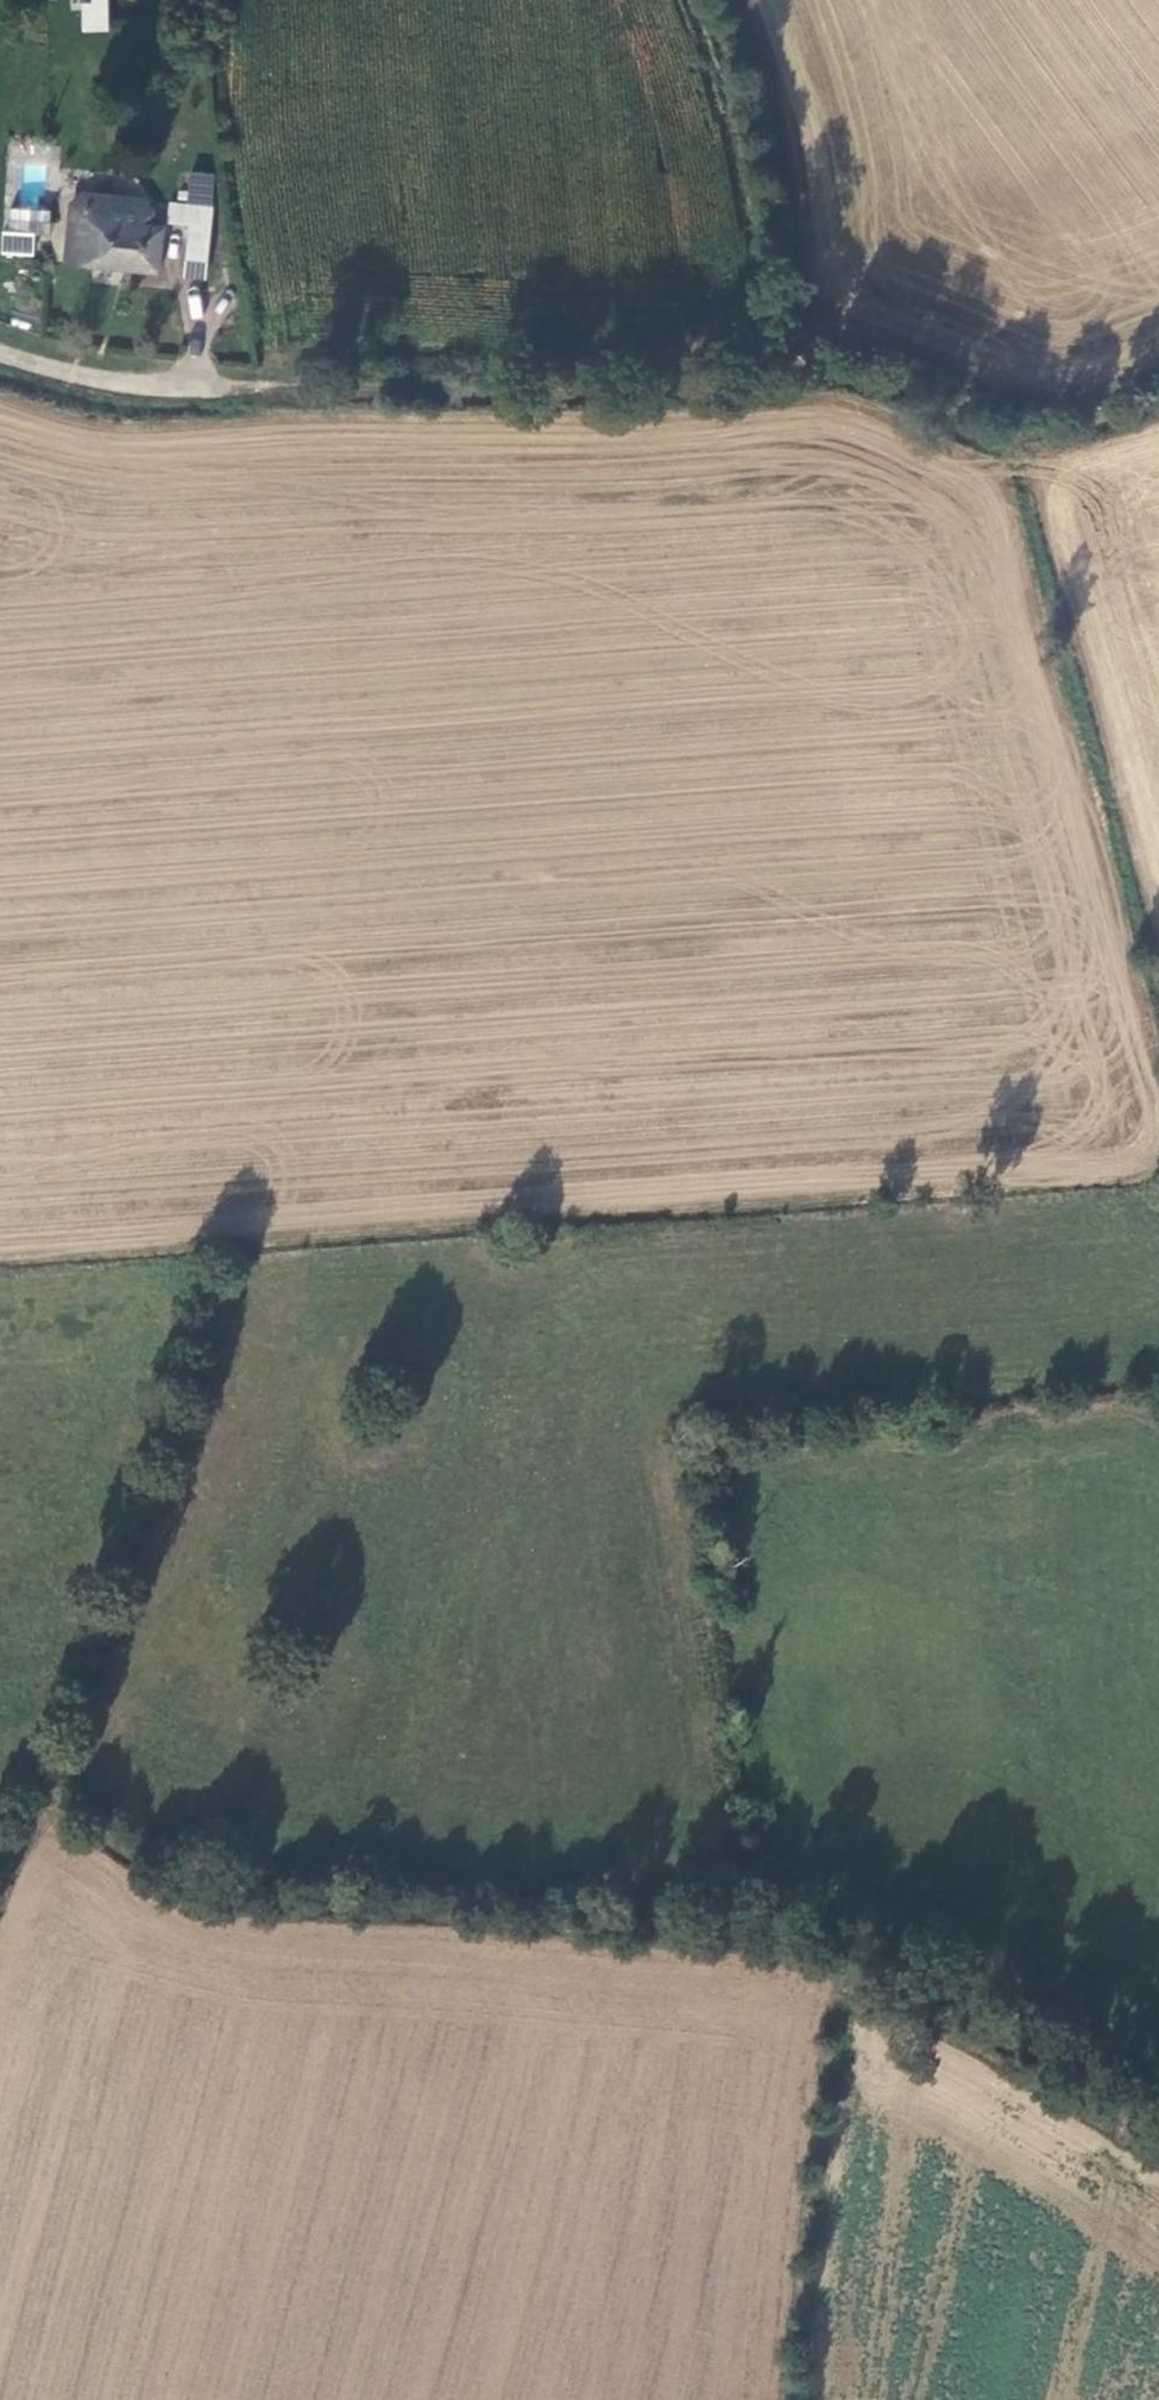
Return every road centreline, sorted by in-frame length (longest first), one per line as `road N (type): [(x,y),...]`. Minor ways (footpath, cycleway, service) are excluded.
road 1 (track): [(1158,402),(1022,441),(969,431),(915,393),(824,369),(509,388),(250,378)]
road 2 (unclassified): [(0,346),(110,380),(250,378)]
road 3 (track): [(161,1853),(43,1814),(0,1890)]

